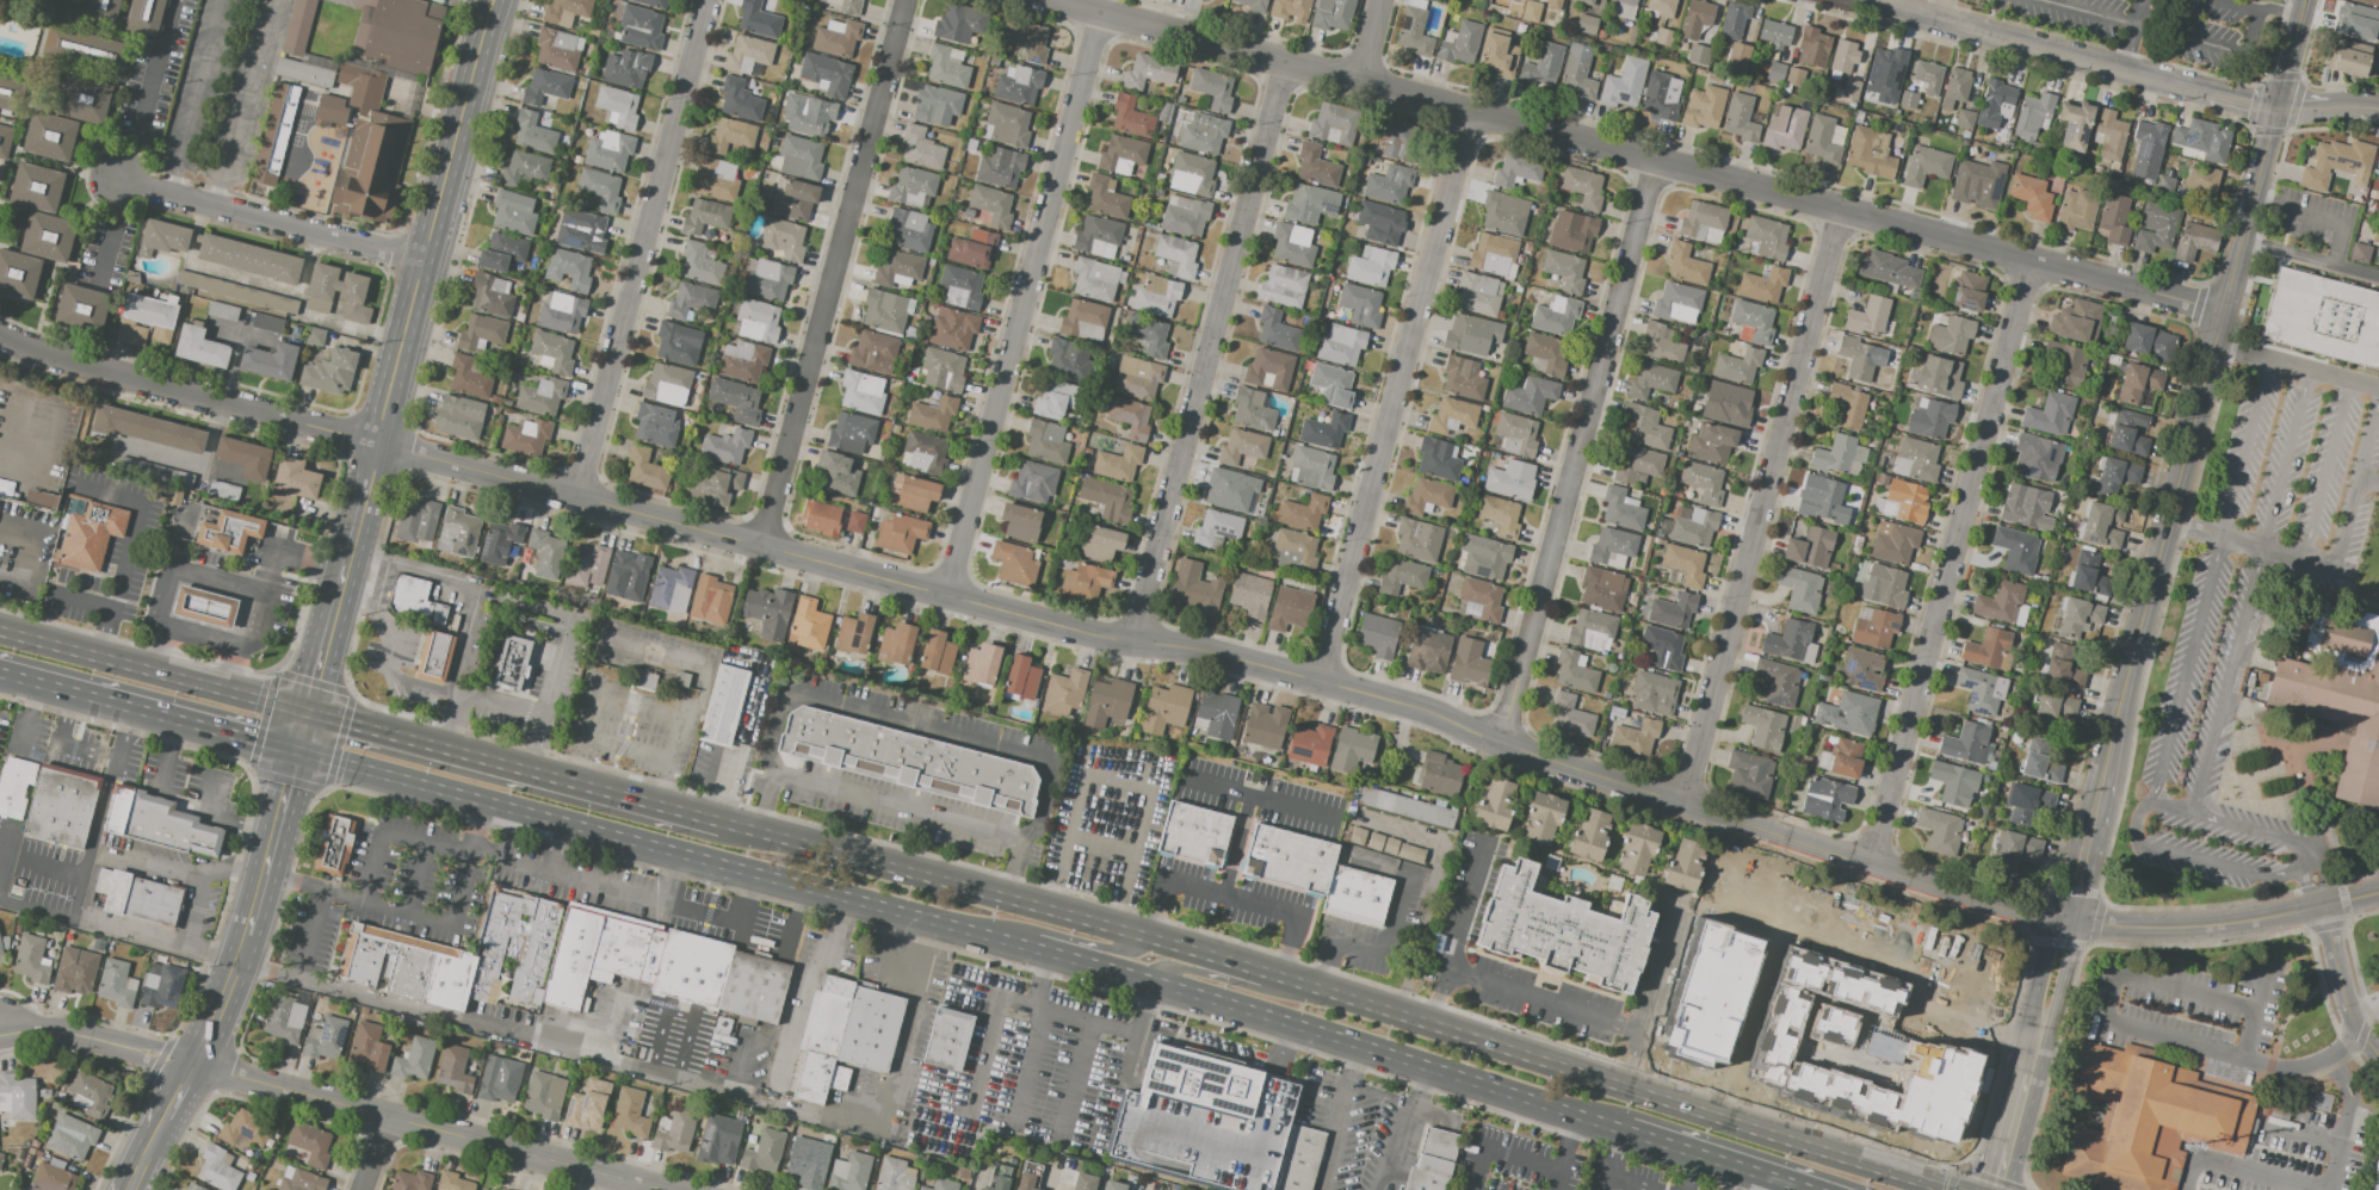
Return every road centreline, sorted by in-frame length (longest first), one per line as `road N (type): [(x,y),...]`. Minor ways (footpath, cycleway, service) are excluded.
road 1 (residential): [(2054,921),(1682,811),(1499,749),(1426,712),(1173,643),(1105,639),(0,340)]
road 2 (primary): [(296,755),(1095,967),(1630,1132)]
road 3 (primary): [(1946,1189),(1105,922),(756,828)]
road 4 (residential): [(2224,314),(1052,0)]
road 5 (tertiary): [(2278,107),(2100,793)]
road 6 (residential): [(656,1189),(60,1034),(0,1037)]
road 7 (residential): [(2029,261),(1868,869)]
road 8 (residential): [(1842,211),(1682,811)]
road 9 (residential): [(1662,163),(1499,749)]
road 10 (residential): [(1101,13),(946,595)]
road 11 (residential): [(1290,63),(1131,639)]
road 12 (residential): [(1478,114),(1320,682)]
road 13 (residential): [(908,0),(762,547)]
road 14 (secondary): [(498,8),(359,517)]
road 15 (residential): [(707,0),(579,495)]
road 16 (primary): [(727,819),(309,706)]
road 17 (tertiary): [(2210,97),(1852,0)]
road 18 (residential): [(431,266),(122,179)]
road 19 (primary): [(309,706),(0,626)]
road 20 (primary): [(0,677),(296,755)]
road 21 (residential): [(2378,890),(2186,928),(2078,924)]
road 22 (secondary): [(240,949),(231,984),(131,1189)]
road 23 (secondary): [(296,755),(240,949)]
road 24 (secondary): [(359,517),(309,706)]
road 25 (primary): [(1630,1132),(1805,1189)]
road 26 (primary): [(1299,983),(1269,992),(1179,969),(1154,986)]
road 27 (primary): [(1009,944),(1037,931),(1123,953),(1149,936)]
road 28 (tertiary): [(2100,793),(2086,813),(2054,921)]

